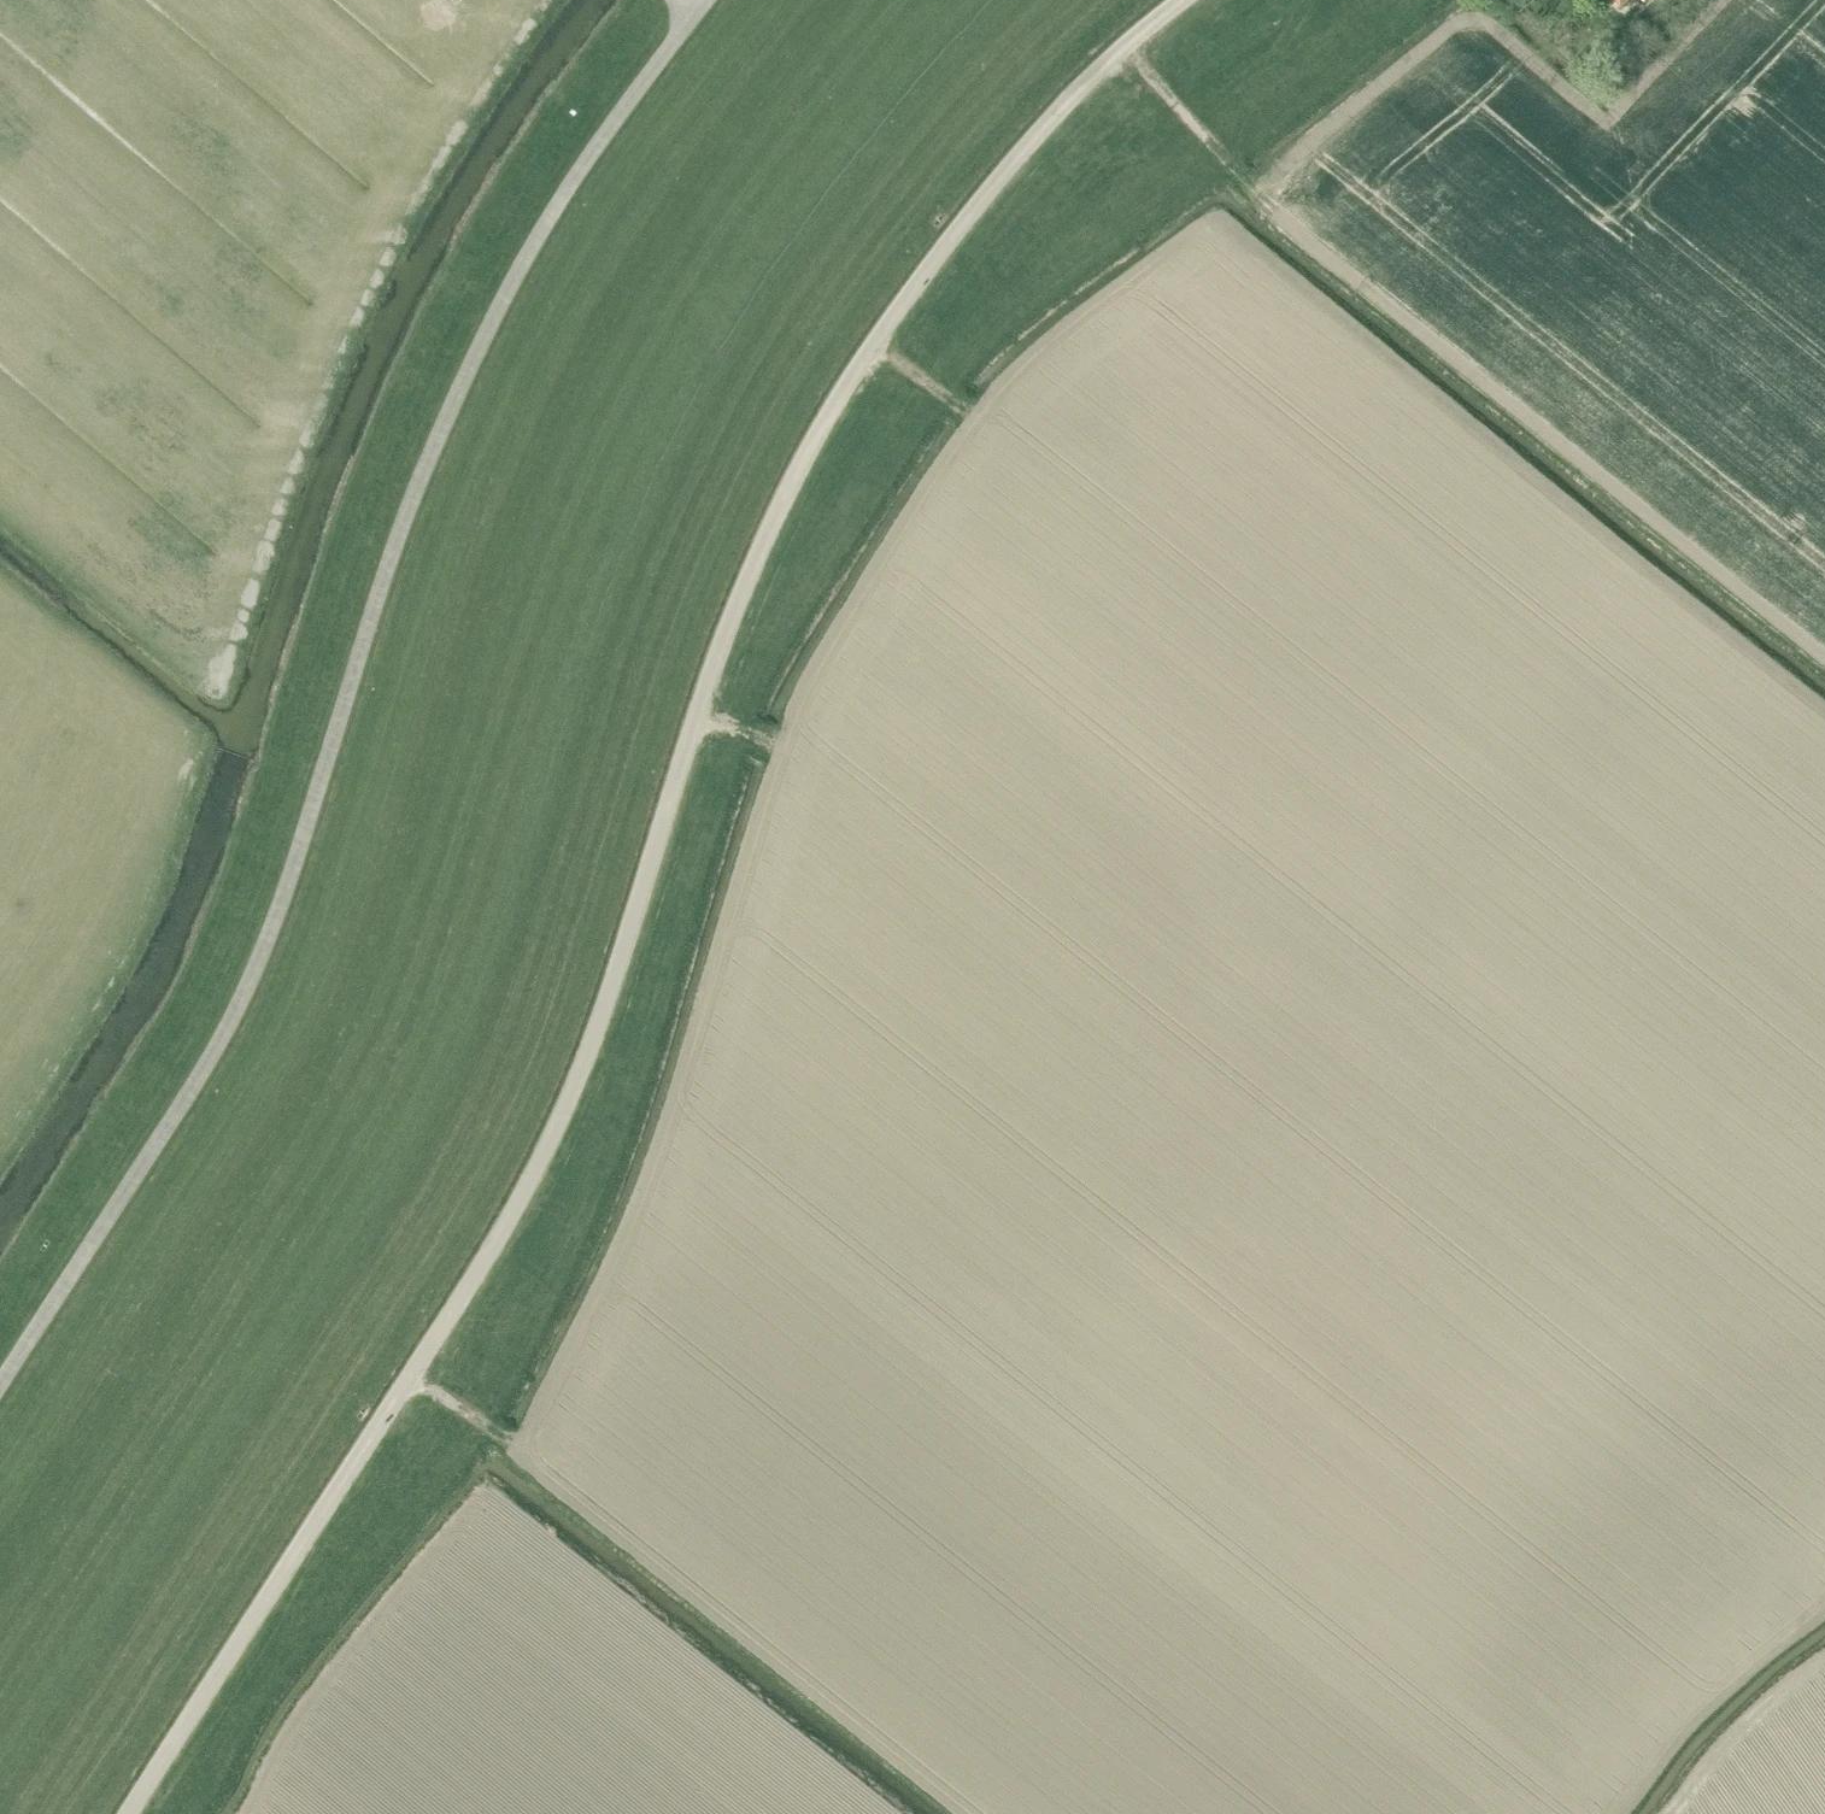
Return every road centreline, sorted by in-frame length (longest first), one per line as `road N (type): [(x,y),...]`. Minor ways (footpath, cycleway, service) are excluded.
road 1 (unclassified): [(127,1813),(536,1166),(601,1017),(727,631),(841,397),(989,191),(1089,78),(1184,0)]

